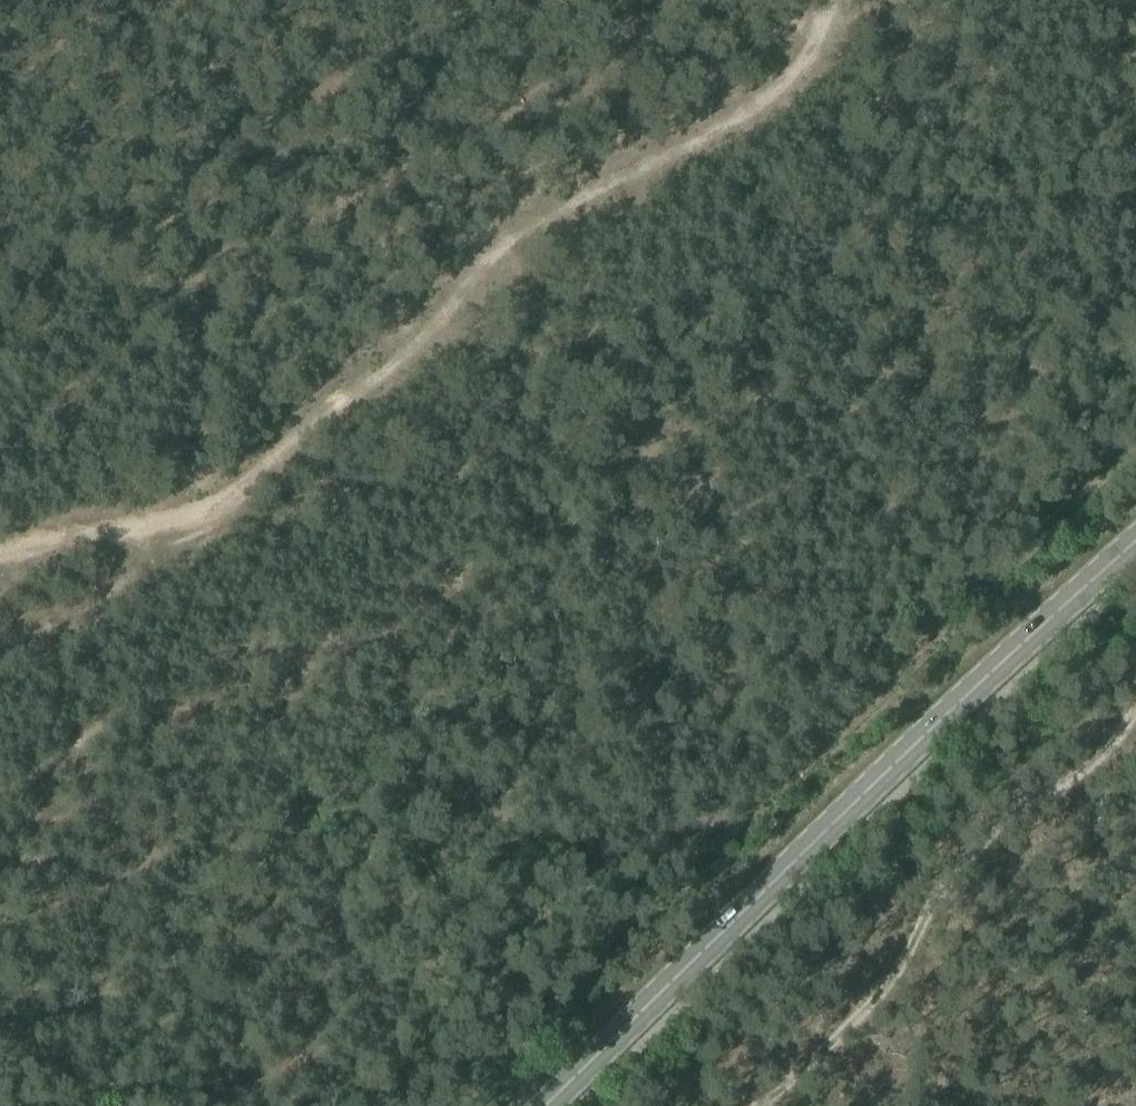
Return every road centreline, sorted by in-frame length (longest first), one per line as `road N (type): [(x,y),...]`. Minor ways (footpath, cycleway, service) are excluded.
road 1 (track): [(0,544),(194,527),(232,506),(314,422),(407,358),(506,248),(745,117),(803,69),(851,0)]
road 2 (primary): [(547,1105),(1135,542)]
road 3 (track): [(1135,684),(701,1105)]

